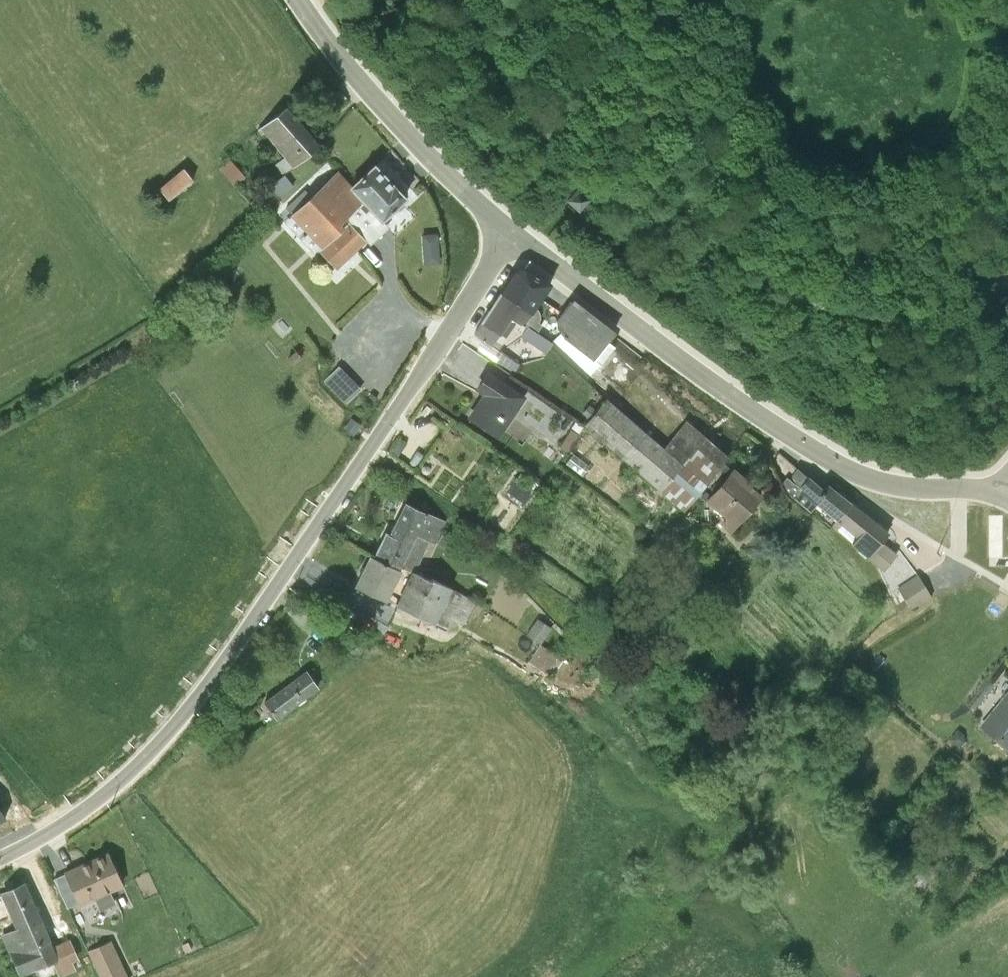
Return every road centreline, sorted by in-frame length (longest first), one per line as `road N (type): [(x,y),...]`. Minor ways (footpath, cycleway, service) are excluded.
road 1 (tertiary): [(0,854),(105,794),(176,724),(275,593),(508,232)]
road 2 (tertiary): [(998,499),(861,479),(711,384),(508,232)]
road 3 (tertiary): [(508,232),(409,137),(298,0)]

